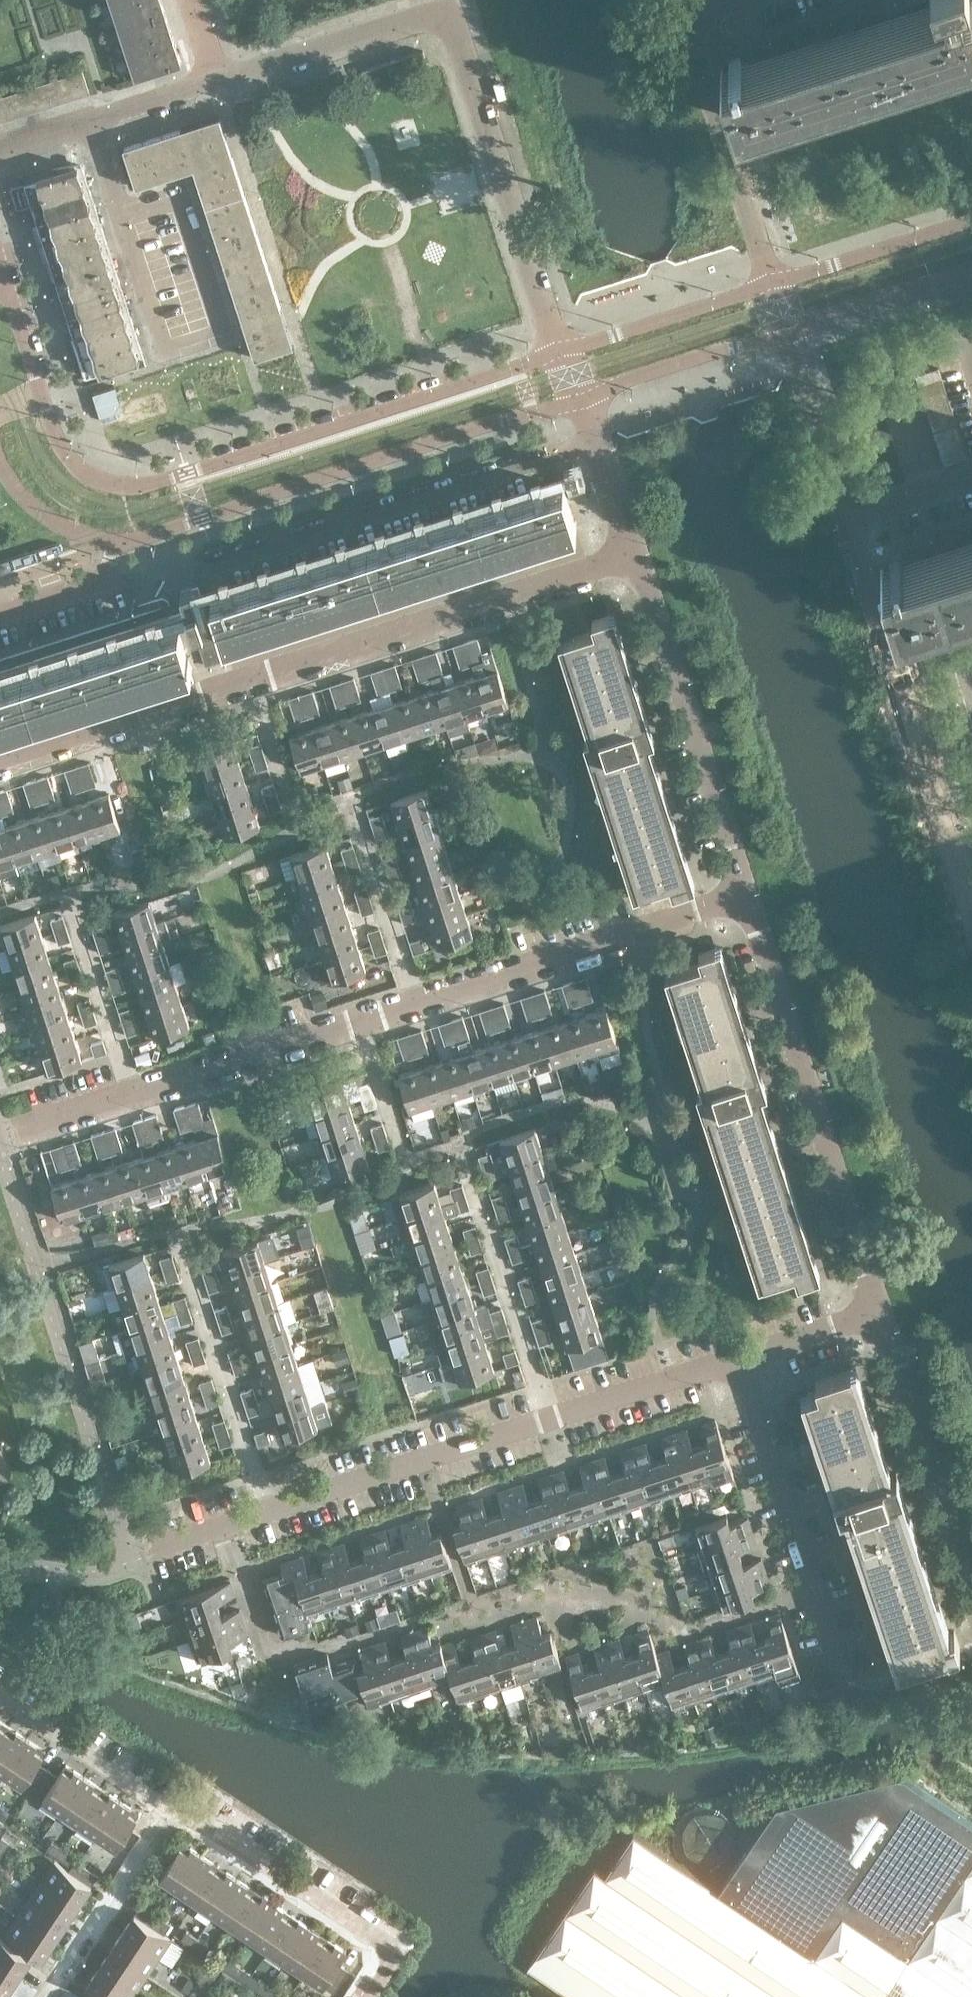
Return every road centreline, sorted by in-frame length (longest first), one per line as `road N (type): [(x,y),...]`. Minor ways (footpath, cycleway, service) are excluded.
road 1 (unclassified): [(0,1139),(649,924),(747,900)]
road 2 (unclassified): [(559,348),(123,487),(66,455),(2,271)]
road 3 (residential): [(816,1588),(667,1636),(637,1606),(473,1603),(299,1661),(268,1645),(227,1527)]
road 4 (unclassified): [(0,760),(634,554)]
road 5 (unclassified): [(217,82),(449,12),(559,348)]
road 6 (unclassified): [(971,902),(791,335)]
road 7 (unclassified): [(120,541),(578,402)]
road 8 (unclassified): [(883,1314),(747,900)]
road 9 (unclassified): [(209,564),(597,444)]
road 10 (unclassified): [(747,900),(634,554)]
road 11 (unclassified): [(267,1514),(549,1421)]
road 12 (residential): [(365,1996),(381,1960),(368,1945),(170,1814)]
road 13 (unclassified): [(773,279),(687,0)]
road 14 (residential): [(549,1421),(461,1143)]
road 15 (residential): [(267,1514),(179,1236)]
road 16 (unclassified): [(971,1568),(883,1314)]
road 17 (unclassified): [(816,1588),(742,1367)]
road 18 (unclassified): [(0,151),(217,82)]
road 19 (unclassified): [(773,279),(559,348)]
road 20 (unclassified): [(578,402),(618,383),(791,335)]
road 21 (residential): [(47,1996),(170,1814)]
road 22 (unclassified): [(971,221),(773,279)]
road 23 (residential): [(170,1814),(0,1700)]
road 24 (unclassified): [(549,1421),(669,1381),(742,1367)]
road 25 (unclassified): [(791,335),(971,270)]
road 26 (unclassified): [(0,458),(23,497),(41,511),(70,529),(120,541)]
road 27 (unclassified): [(742,1367),(883,1314)]
road 28 (unclassified): [(0,610),(100,577),(120,541)]

